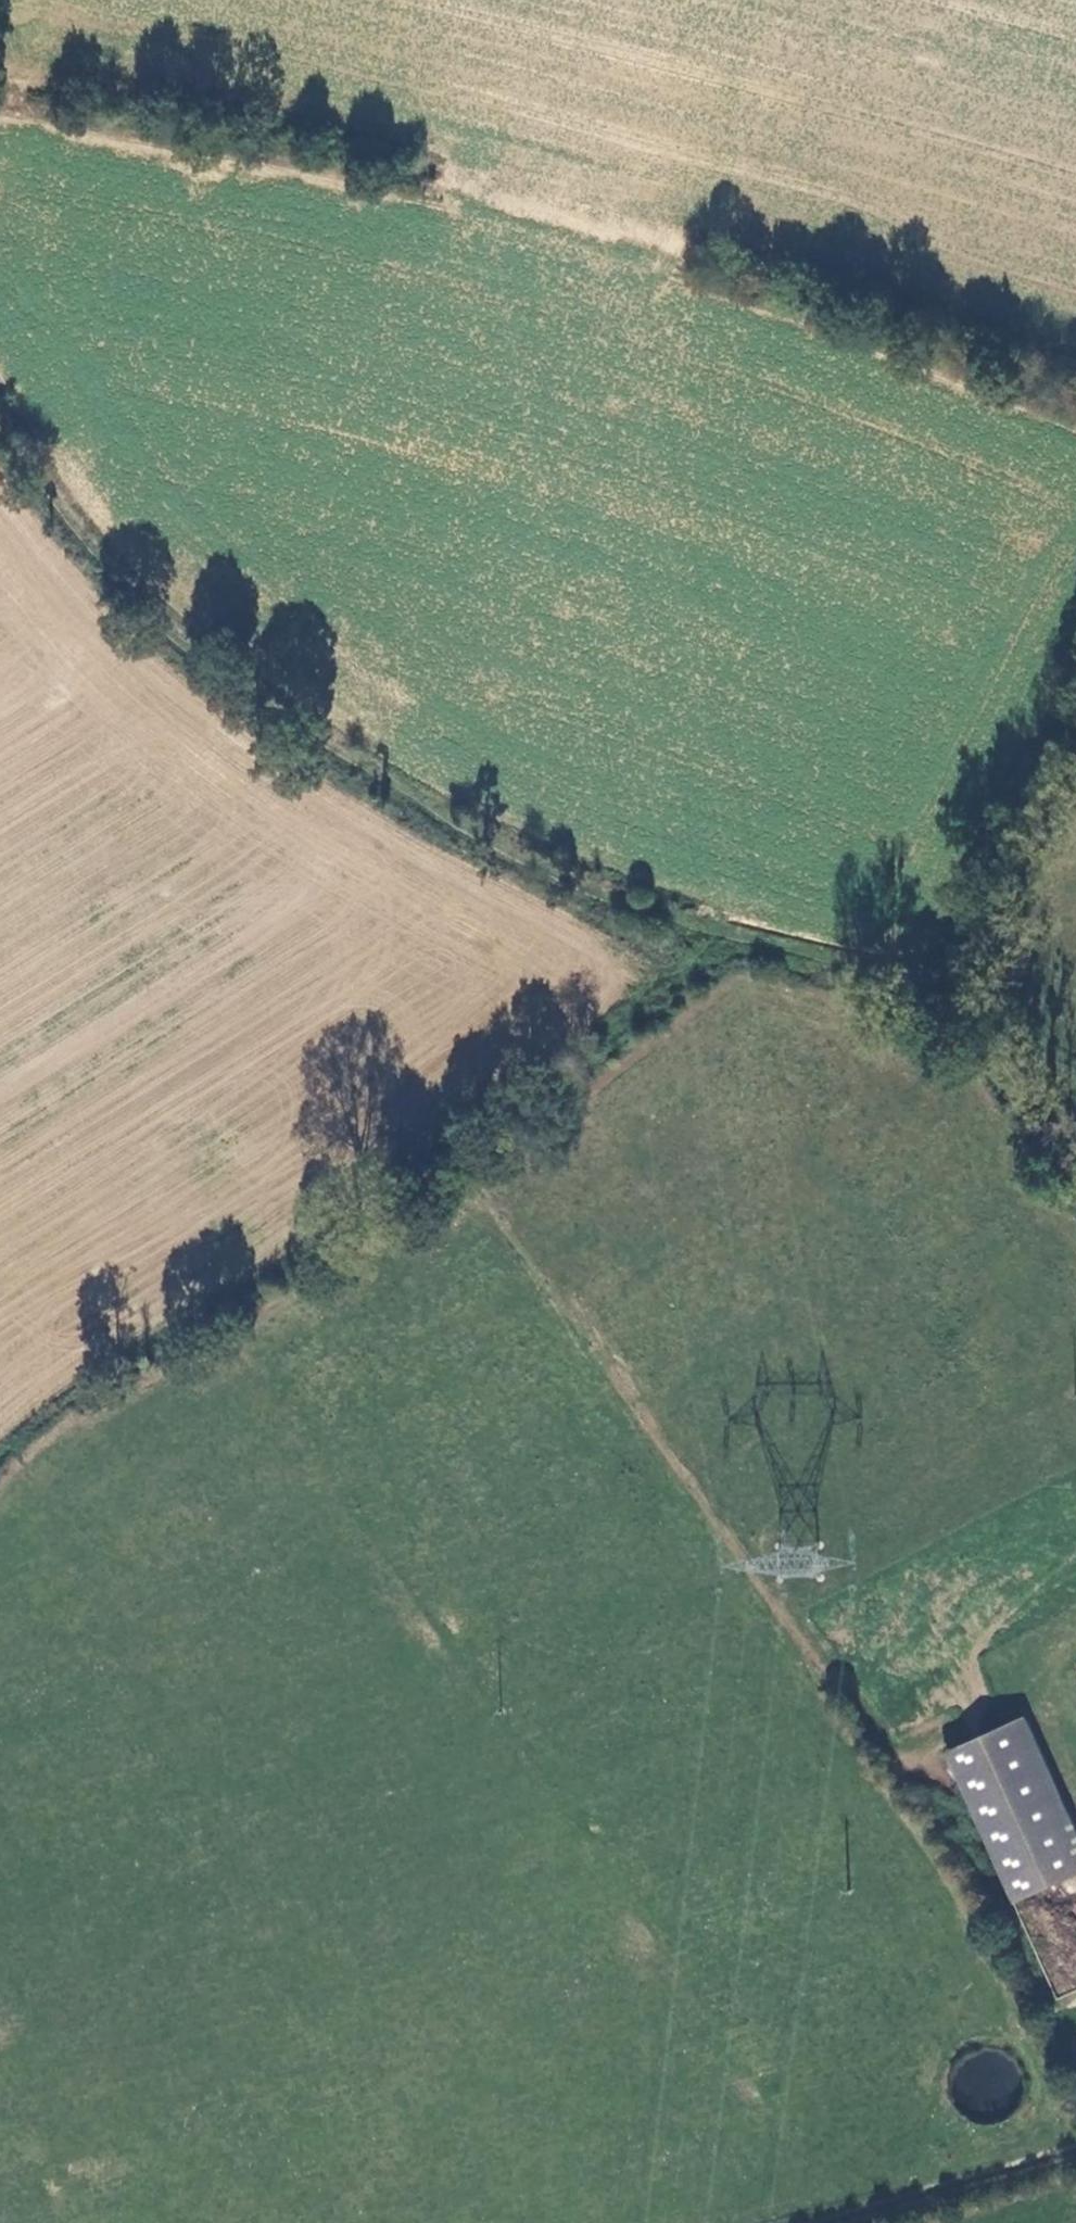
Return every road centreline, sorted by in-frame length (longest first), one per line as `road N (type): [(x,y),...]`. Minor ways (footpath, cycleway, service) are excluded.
road 1 (track): [(1075,727),(937,986)]
road 2 (track): [(892,2222),(1075,2153)]

